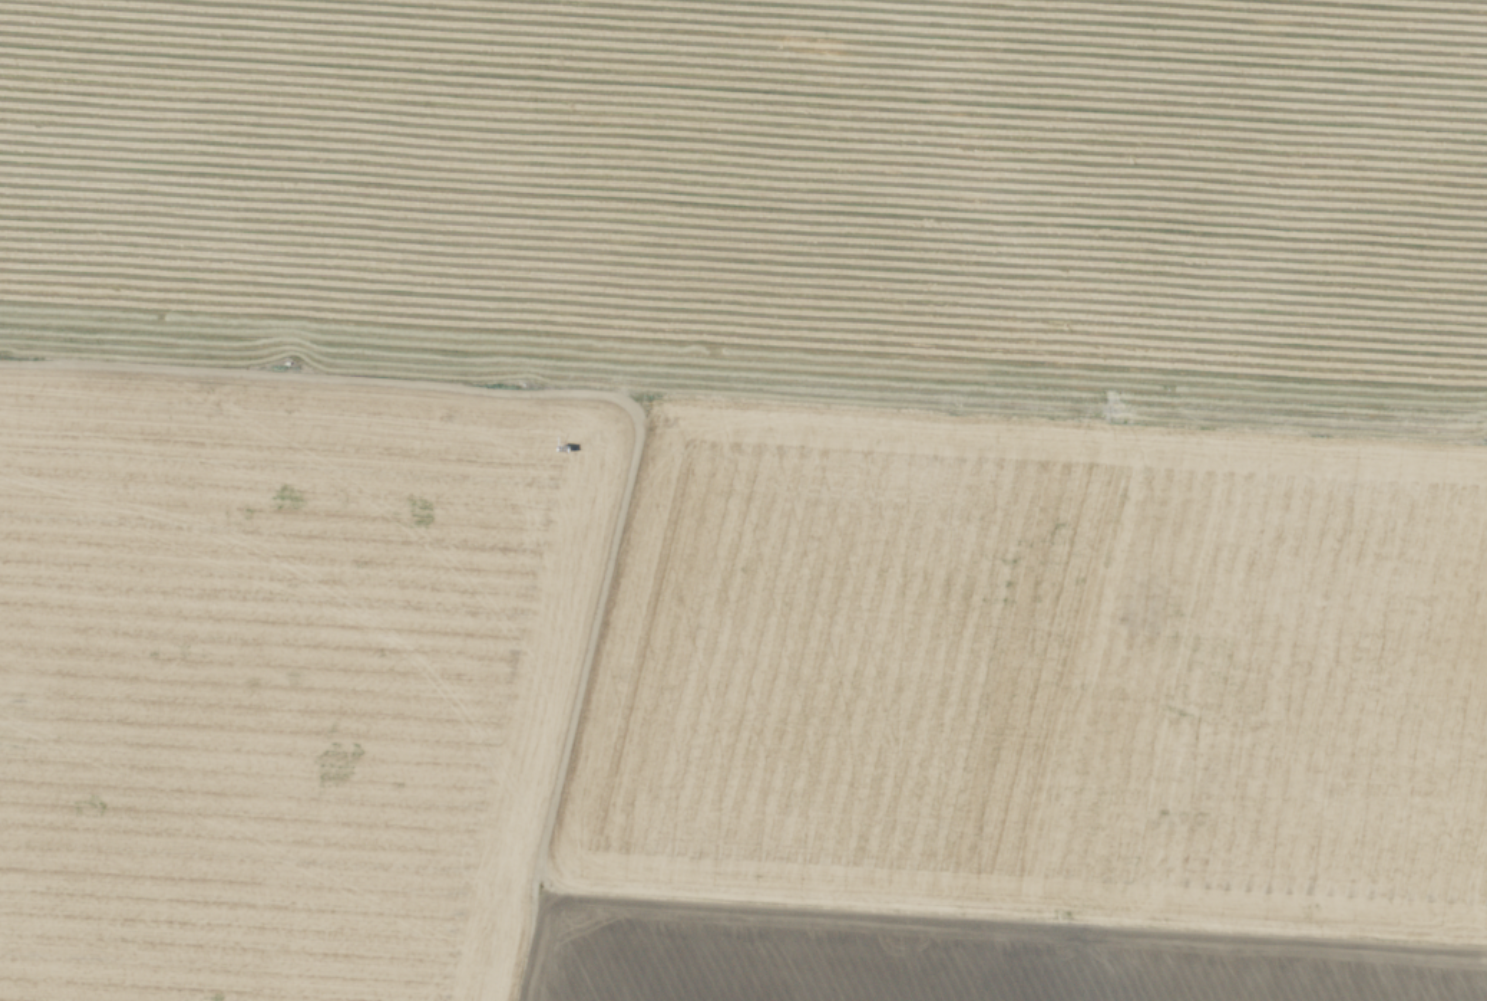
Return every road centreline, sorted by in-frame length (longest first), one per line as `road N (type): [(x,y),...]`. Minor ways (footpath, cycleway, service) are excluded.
road 1 (track): [(1486,949),(549,898),(536,891),(535,878),(638,442),(636,401),(610,392),(0,364)]

